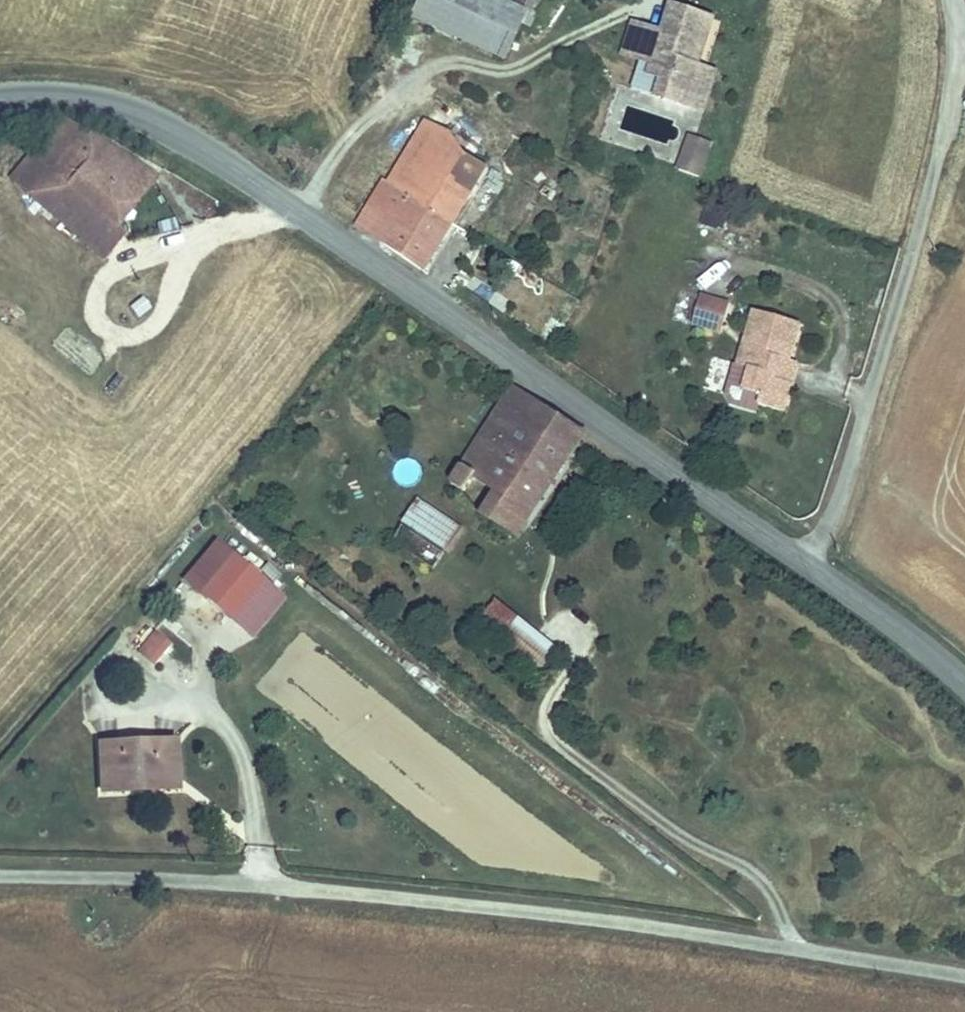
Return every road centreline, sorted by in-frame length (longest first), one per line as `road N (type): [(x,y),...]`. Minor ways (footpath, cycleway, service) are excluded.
road 1 (tertiary): [(0,104),(52,98),(123,108),(182,133),(811,564),(964,684)]
road 2 (unclassified): [(964,976),(400,892),(0,877)]

